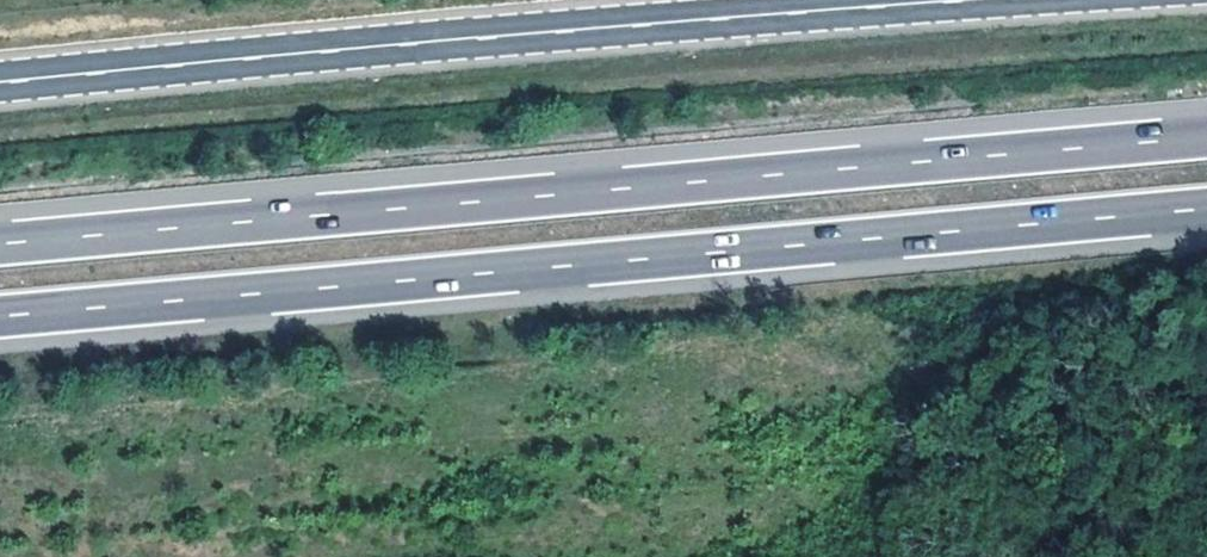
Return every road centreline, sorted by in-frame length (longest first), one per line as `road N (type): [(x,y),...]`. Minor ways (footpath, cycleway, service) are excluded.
road 1 (motorway): [(0,314),(1206,208)]
road 2 (motorway): [(1206,138),(0,242)]
road 3 (secondary): [(975,0),(0,83)]

